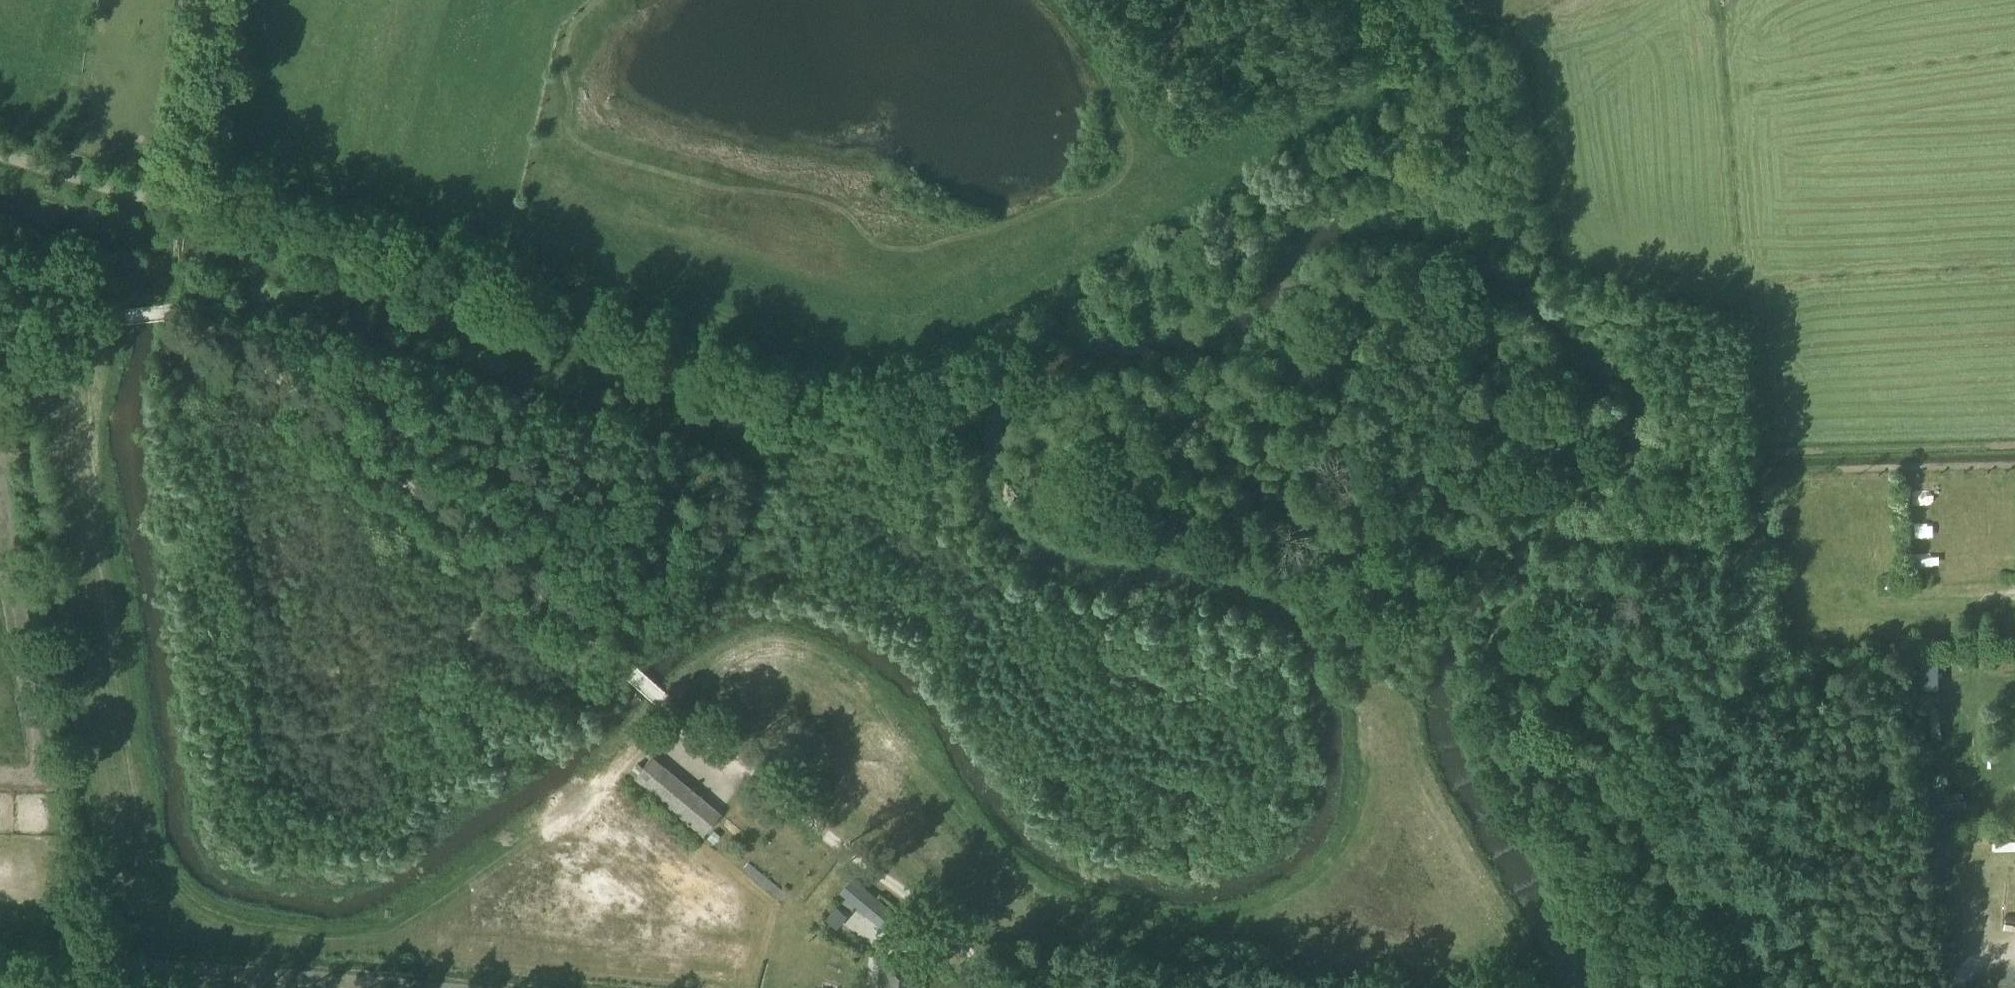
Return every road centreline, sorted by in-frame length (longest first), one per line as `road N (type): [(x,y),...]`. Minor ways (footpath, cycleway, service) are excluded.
road 1 (track): [(164,314),(185,315),(234,338),(623,669)]
road 2 (unclassified): [(623,669),(891,884),(966,955),(987,987)]
road 3 (unclassified): [(0,156),(121,192),(163,193),(182,169),(206,0)]
road 4 (track): [(1821,602),(2014,596)]
road 5 (track): [(1076,0),(1166,128)]
road 6 (track): [(0,335),(123,318)]

